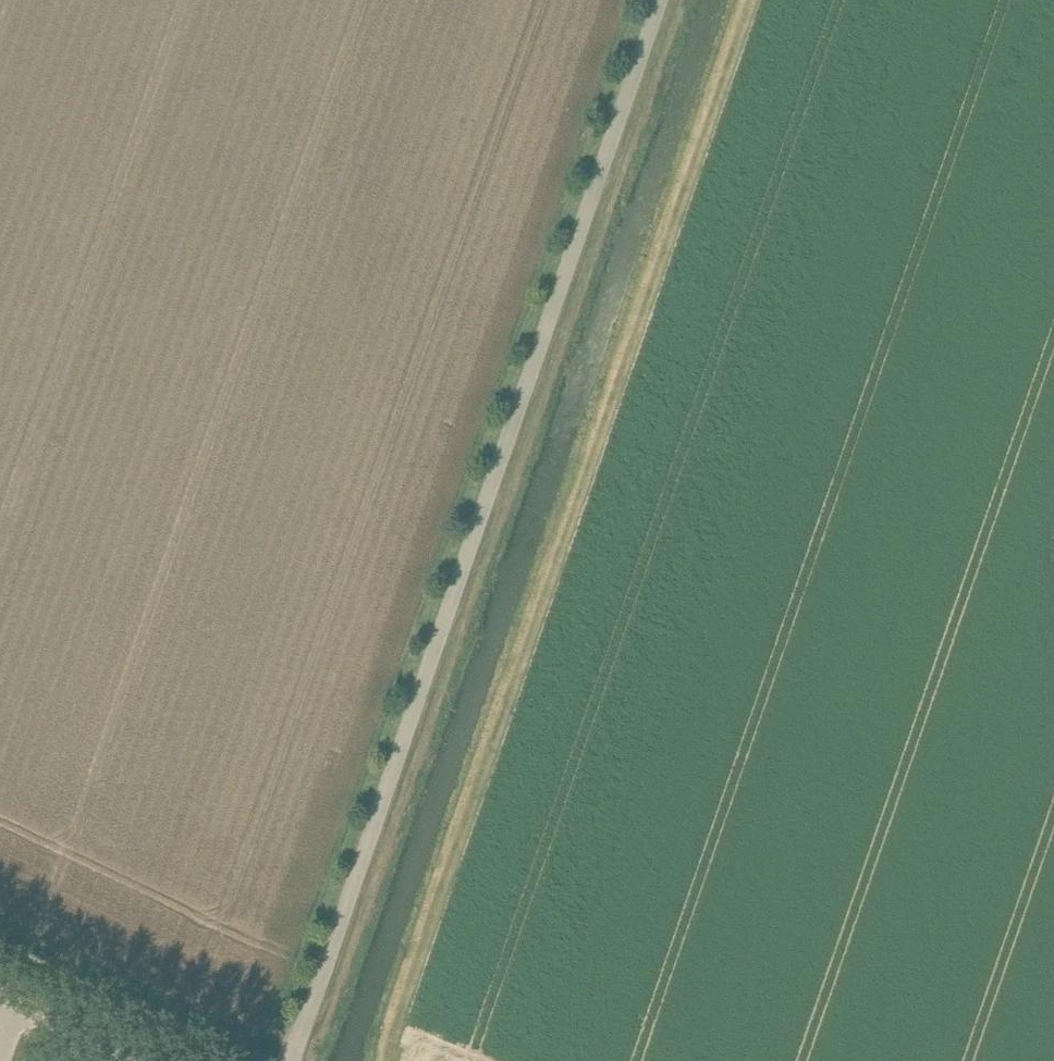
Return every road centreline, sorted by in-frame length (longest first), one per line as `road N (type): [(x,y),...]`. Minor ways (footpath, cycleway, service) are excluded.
road 1 (unclassified): [(291,1060),(660,0)]
road 2 (track): [(754,0),(393,1060)]
road 3 (track): [(282,1060),(0,927)]
road 4 (unclassified): [(134,1060),(0,997)]

